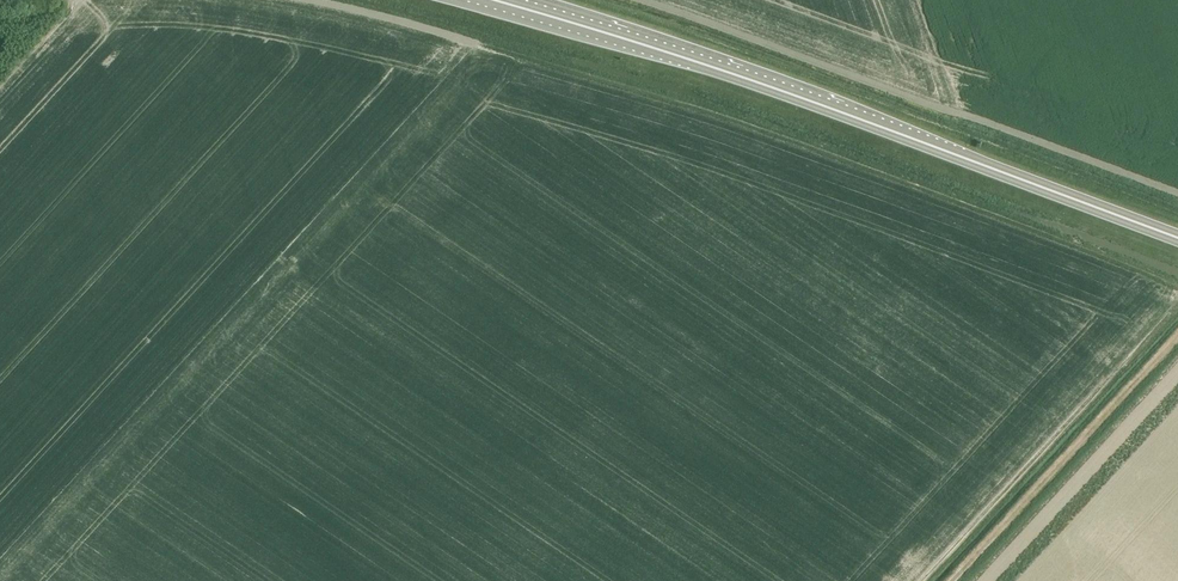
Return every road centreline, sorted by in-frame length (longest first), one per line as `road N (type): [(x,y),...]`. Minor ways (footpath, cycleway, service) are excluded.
road 1 (trunk): [(499,2),(761,83),(1177,238)]

